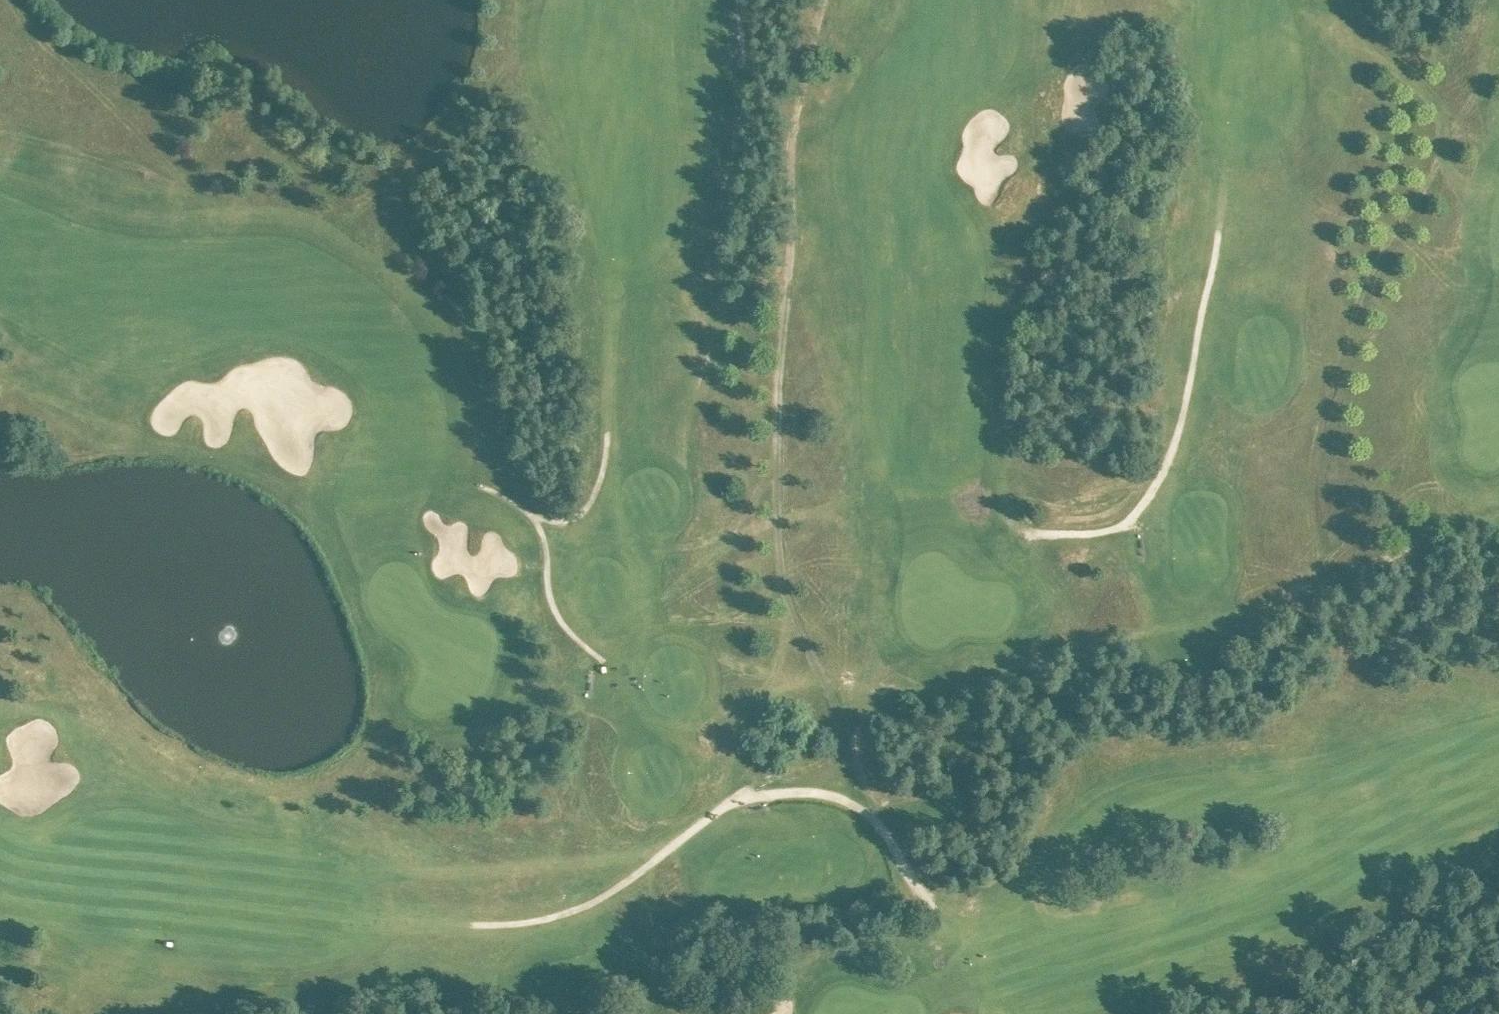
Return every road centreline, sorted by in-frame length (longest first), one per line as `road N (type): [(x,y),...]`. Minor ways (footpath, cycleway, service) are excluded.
road 1 (track): [(822,0),(792,156),(779,523),(786,592),(837,711),(839,736),(824,757),(727,804)]
road 2 (track): [(837,711),(886,834)]

